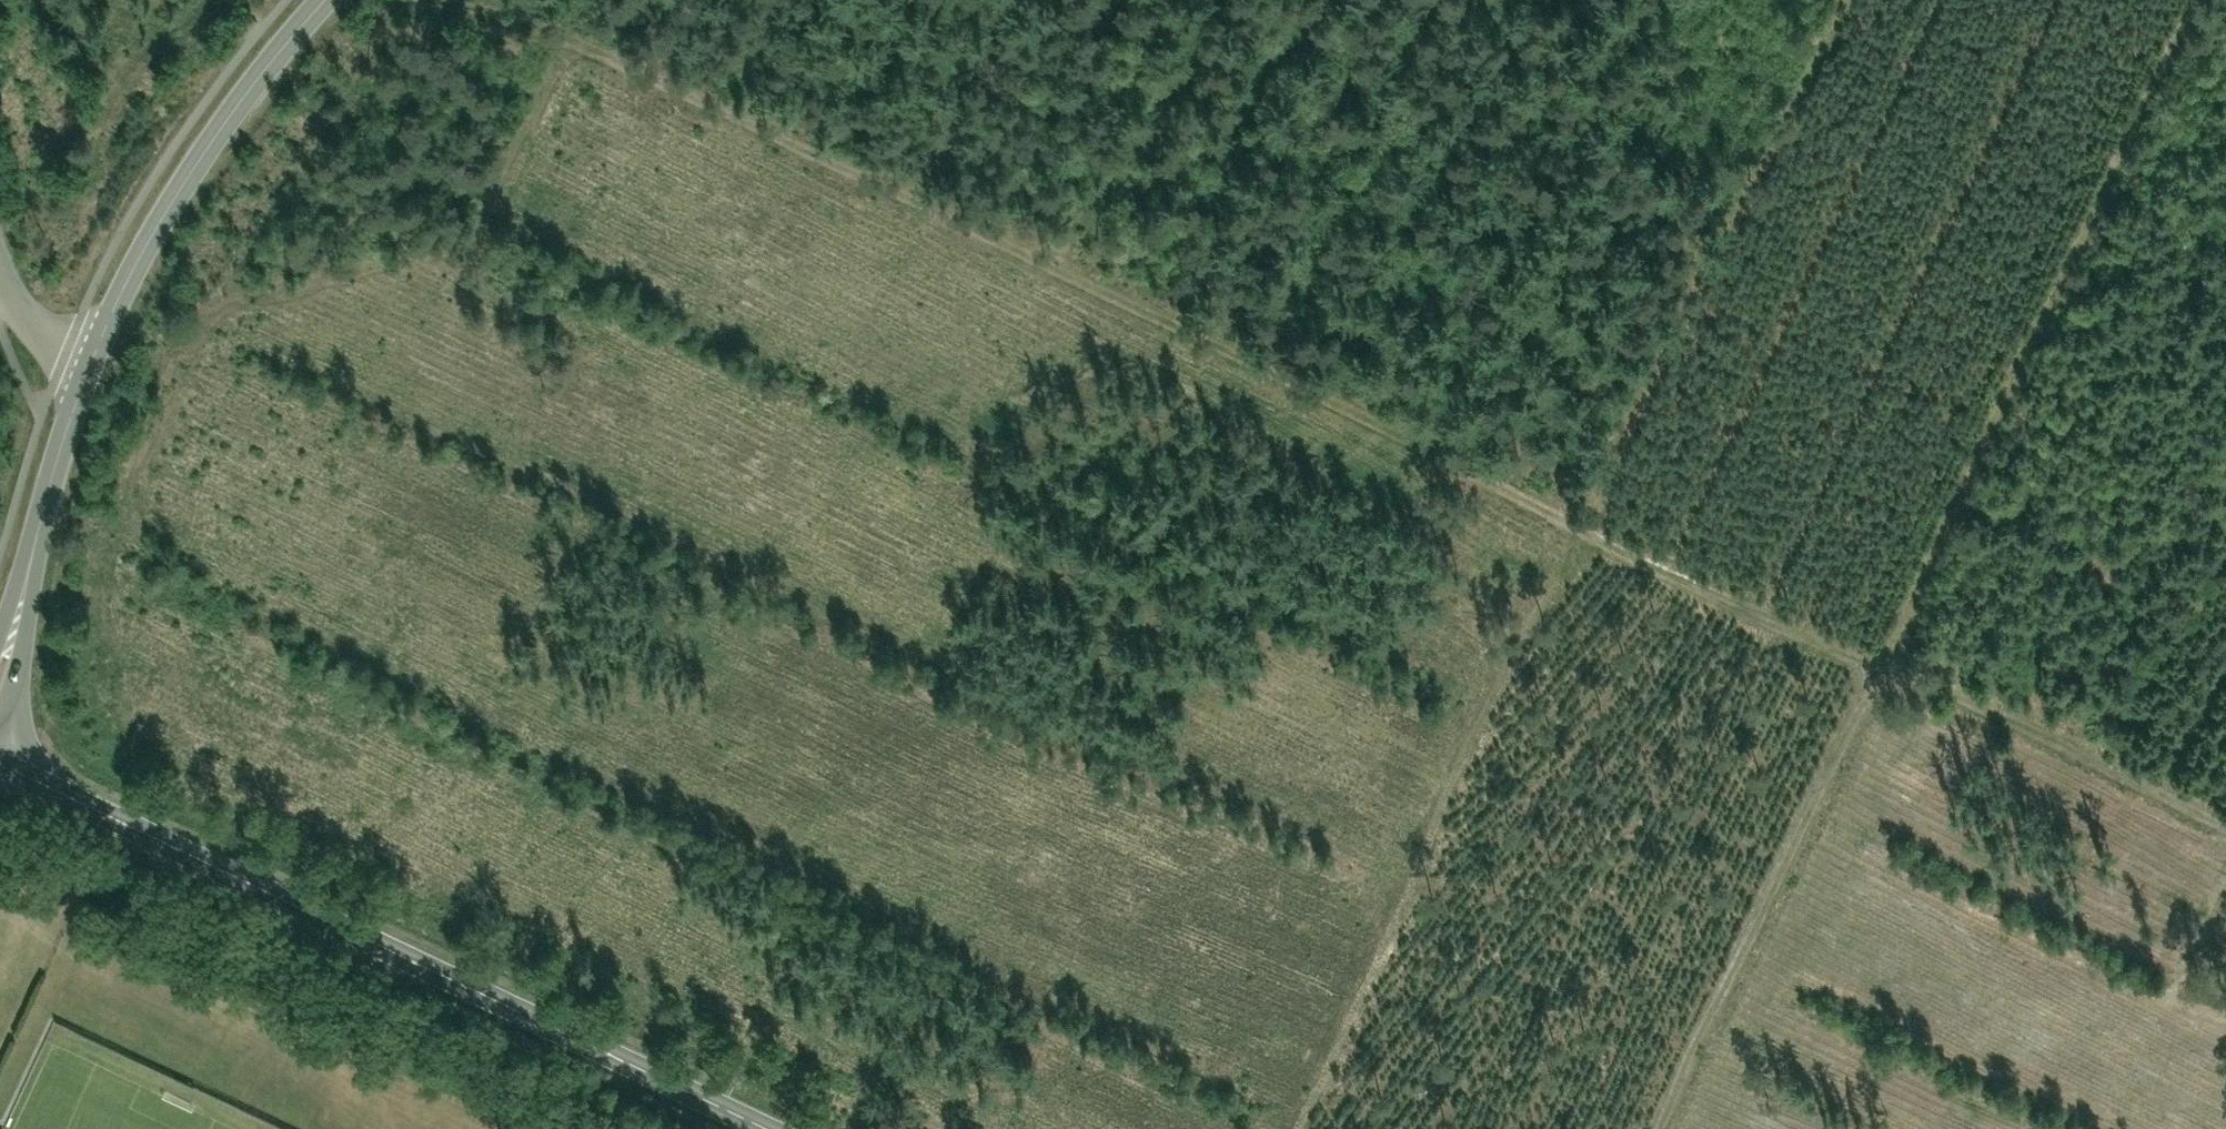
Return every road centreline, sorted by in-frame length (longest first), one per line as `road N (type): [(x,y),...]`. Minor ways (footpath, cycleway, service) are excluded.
road 1 (track): [(442,0),(461,2),(2225,835)]
road 2 (track): [(2180,0),(1882,669),(1661,1128)]
road 3 (secondary): [(771,1128),(0,764)]
road 4 (tertiary): [(327,0),(171,214),(90,370)]
road 5 (tertiary): [(90,370),(0,635)]
road 6 (residential): [(0,258),(10,288),(48,339),(90,370)]

